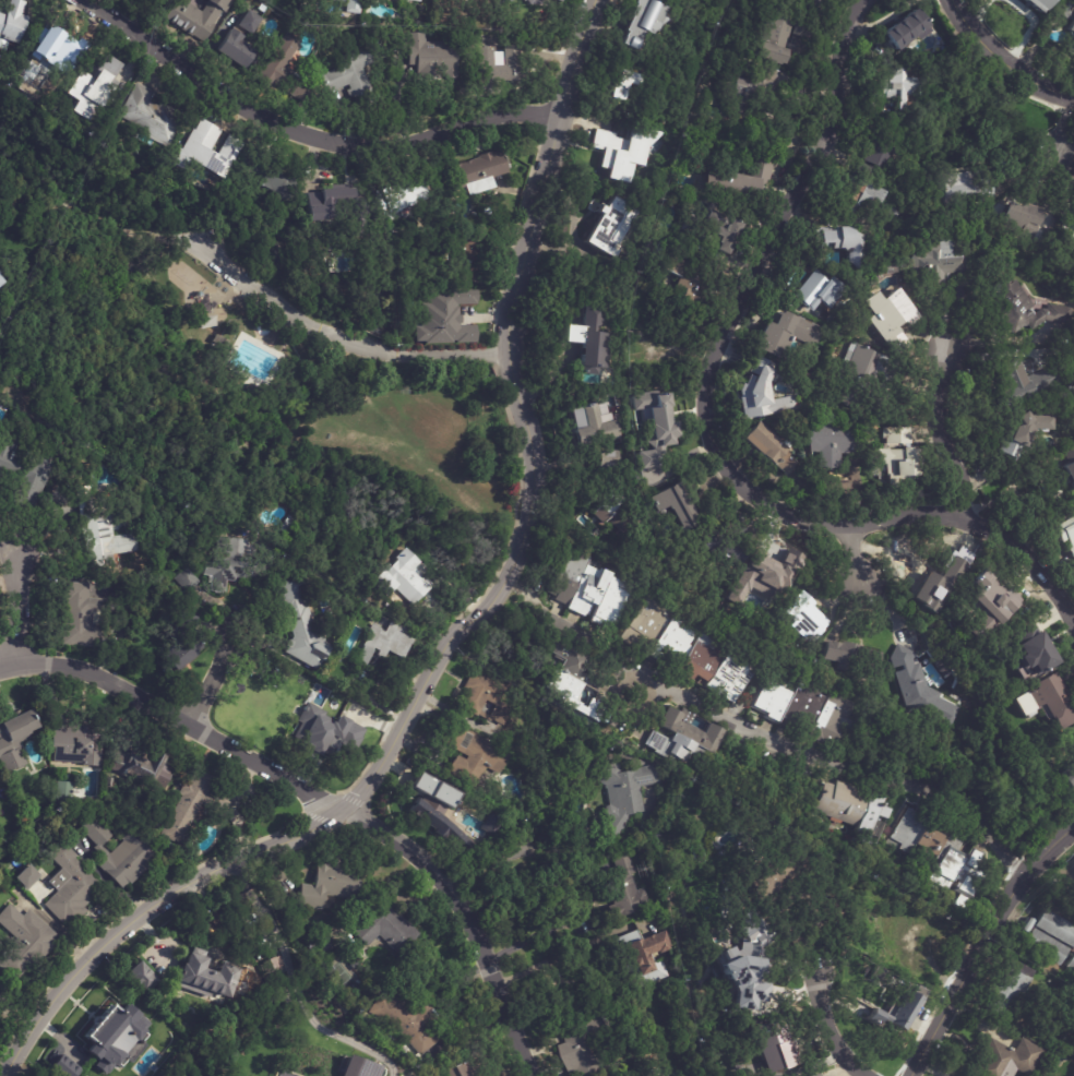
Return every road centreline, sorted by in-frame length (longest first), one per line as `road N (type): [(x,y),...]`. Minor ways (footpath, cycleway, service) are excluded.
road 1 (residential): [(1073,635),(1022,550),(993,529),(933,515),(851,527),(816,523),(751,493),(716,446),(704,392),(709,361),(809,165),(861,0)]
road 2 (tertiary): [(4,1075),(69,985),(156,909),(342,810),(368,786),(453,639),(503,573),(514,542)]
road 3 (residential): [(532,1075),(482,947),(420,859),(95,676),(17,666)]
road 4 (residential): [(553,116),(510,112),(397,145),(315,138),(248,109),(75,0)]
road 5 (residential): [(1023,882),(1000,835),(970,804),(809,757),(667,688),(637,694)]
road 6 (tertiary): [(518,528),(530,437),(511,361),(512,283),(553,116)]
road 7 (residential): [(911,1075),(1007,904),(1073,828)]
road 8 (residential): [(958,516),(962,480),(934,426),(947,345)]
road 9 (residential): [(1073,97),(1014,71),(986,48),(953,0)]
road 10 (residential): [(191,725),(255,619)]
road 11 (tertiary): [(553,116),(592,0)]
road 12 (residential): [(866,1075),(839,1052),(812,971)]

